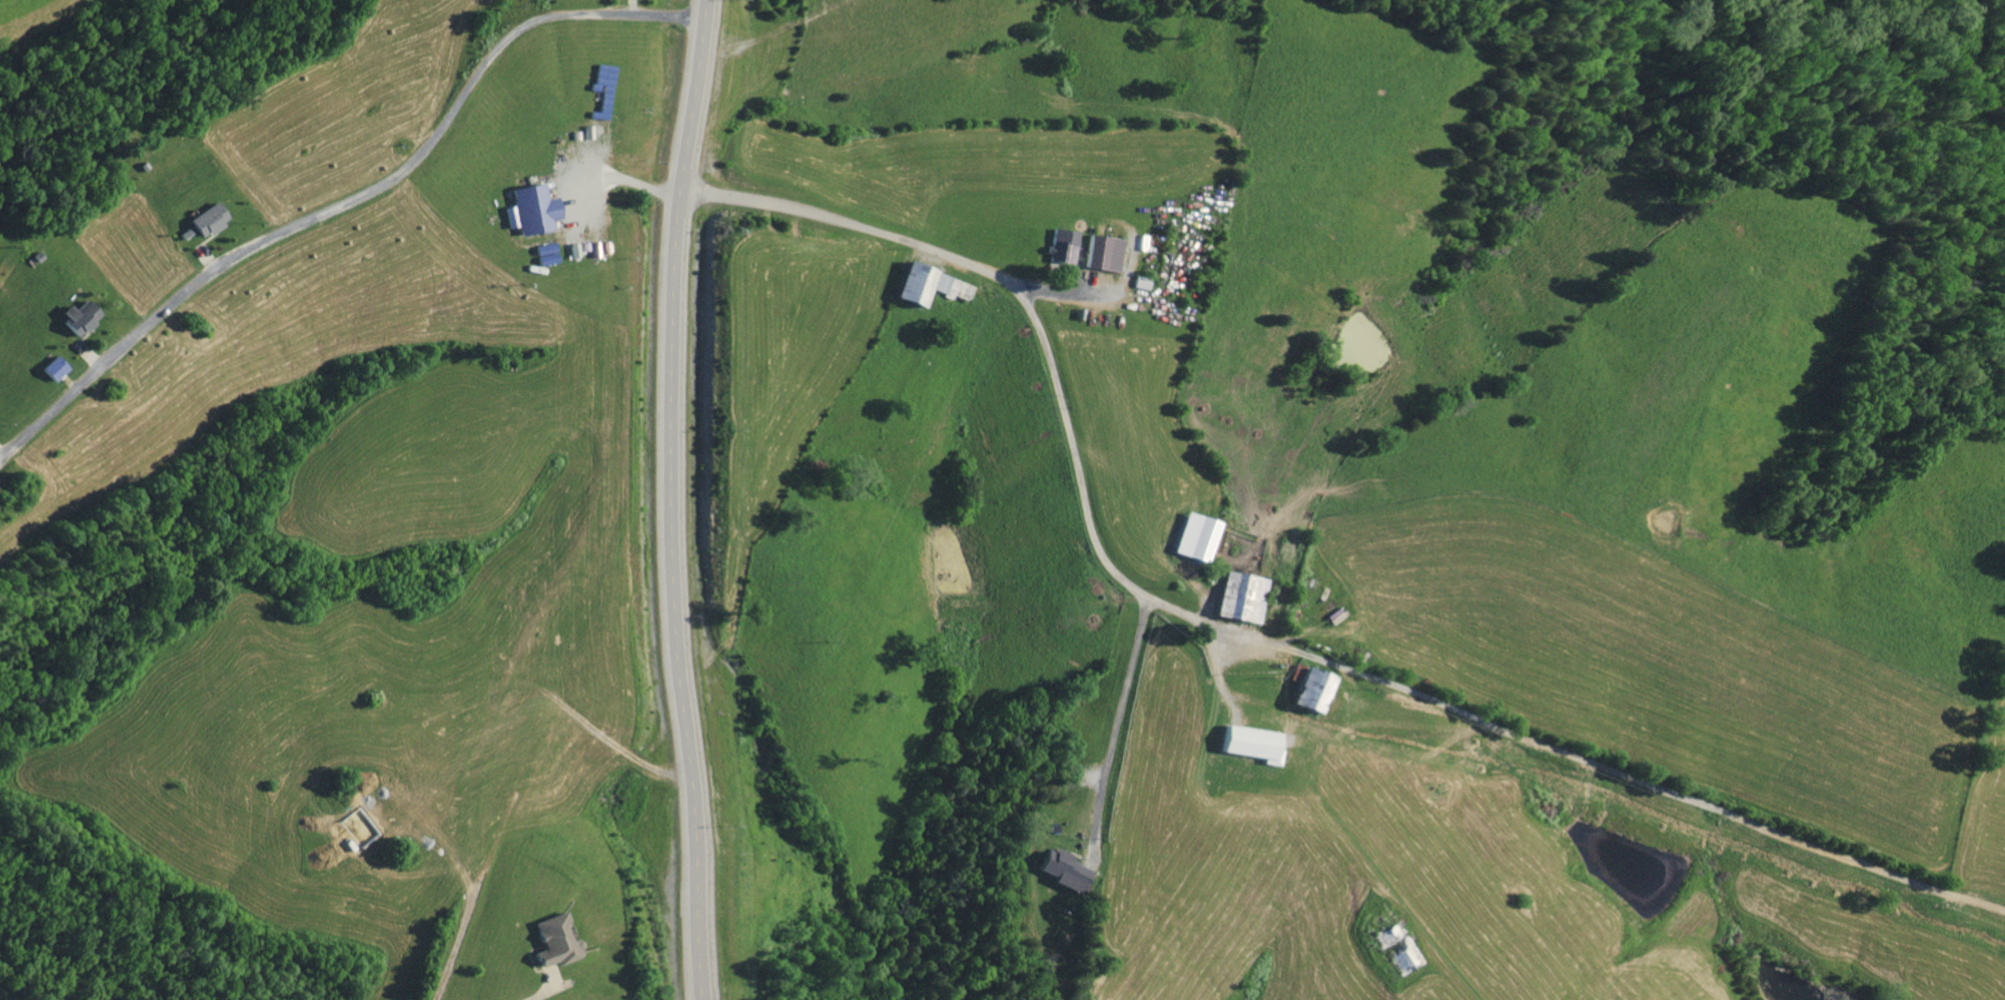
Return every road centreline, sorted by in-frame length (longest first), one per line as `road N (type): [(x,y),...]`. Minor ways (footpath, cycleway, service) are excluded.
road 1 (primary): [(699,999),(678,707),(675,515),(685,191),(702,0)]
road 2 (residential): [(1188,618),(1118,589),(1089,564),(1072,527),(1033,361),(1017,319),(993,288),(865,234),(685,191)]

